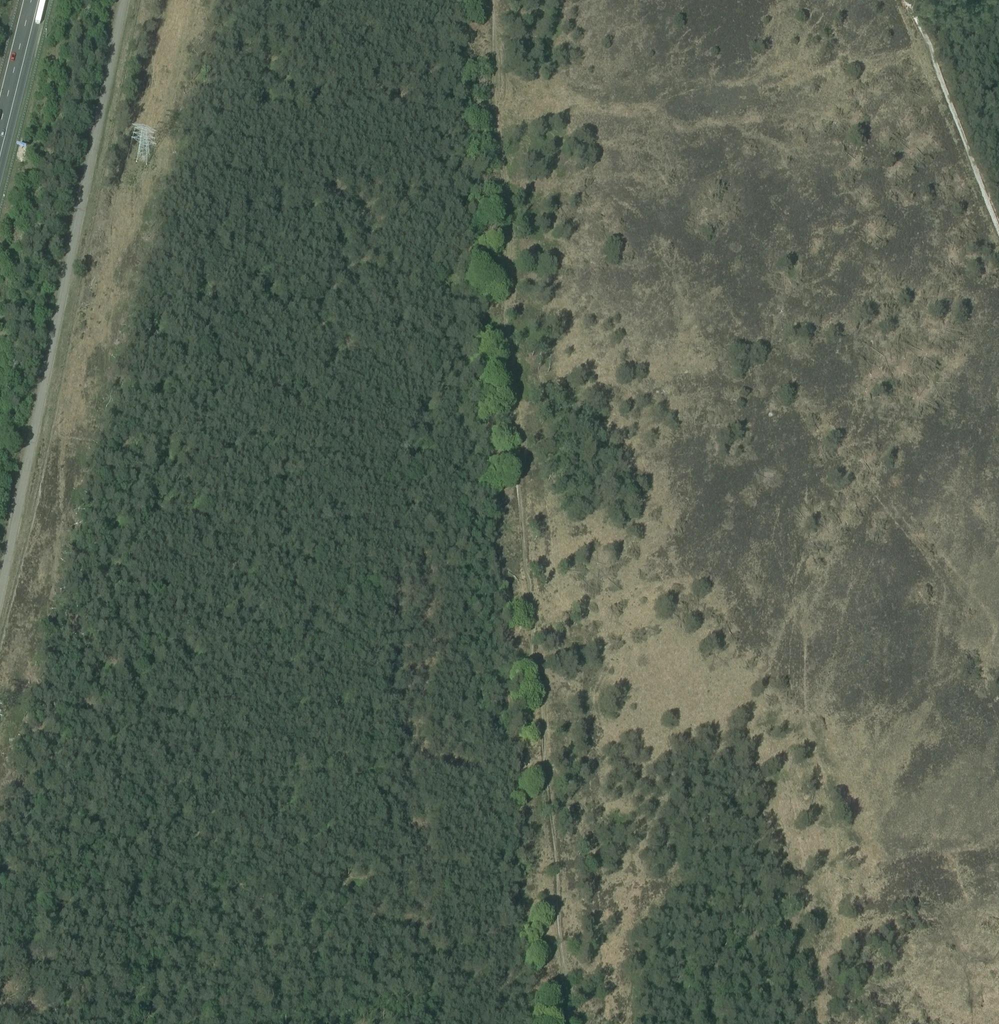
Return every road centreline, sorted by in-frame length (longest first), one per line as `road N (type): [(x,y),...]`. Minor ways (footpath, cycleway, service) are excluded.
road 1 (unclassified): [(0,593),(124,0)]
road 2 (track): [(908,0),(998,233)]
road 3 (motorway): [(0,127),(31,0)]

